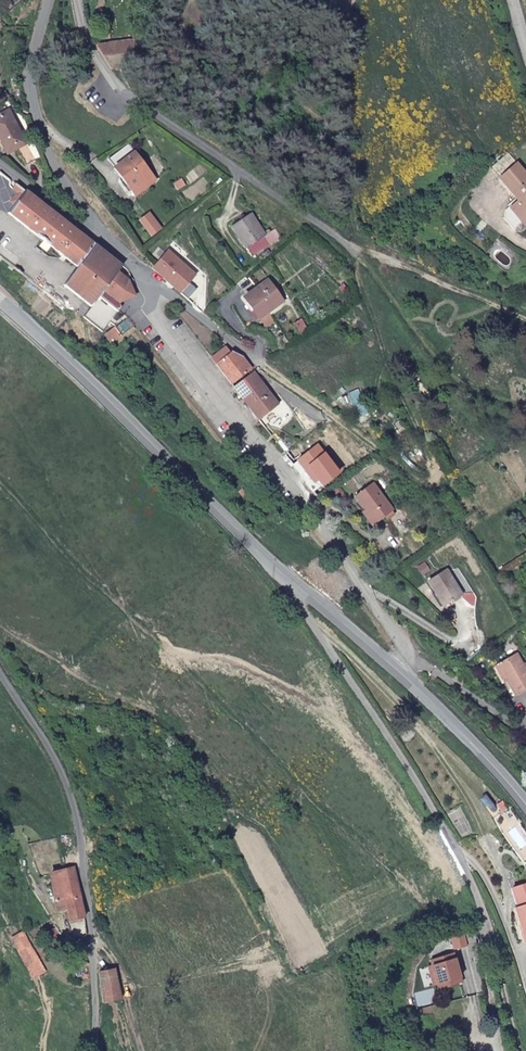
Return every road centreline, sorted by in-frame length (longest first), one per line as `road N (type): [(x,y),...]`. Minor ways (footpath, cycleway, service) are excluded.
road 1 (residential): [(48,0),(29,84),(52,160),(405,646),(400,673)]
road 2 (track): [(263,367),(423,484),(435,481),(362,296),(357,253)]
road 3 (secondary): [(0,301),(299,588)]
road 4 (unclassified): [(94,1050),(76,815),(56,760),(0,679)]
road 5 (residential): [(357,253),(124,92),(86,37),(77,0)]
road 6 (unclassified): [(299,588),(302,612),(463,861)]
road 7 (secondary): [(400,673),(525,804)]
road 8 (residential): [(463,861),(489,885),(525,987)]
road 9 (secondary): [(299,588),(400,673)]

